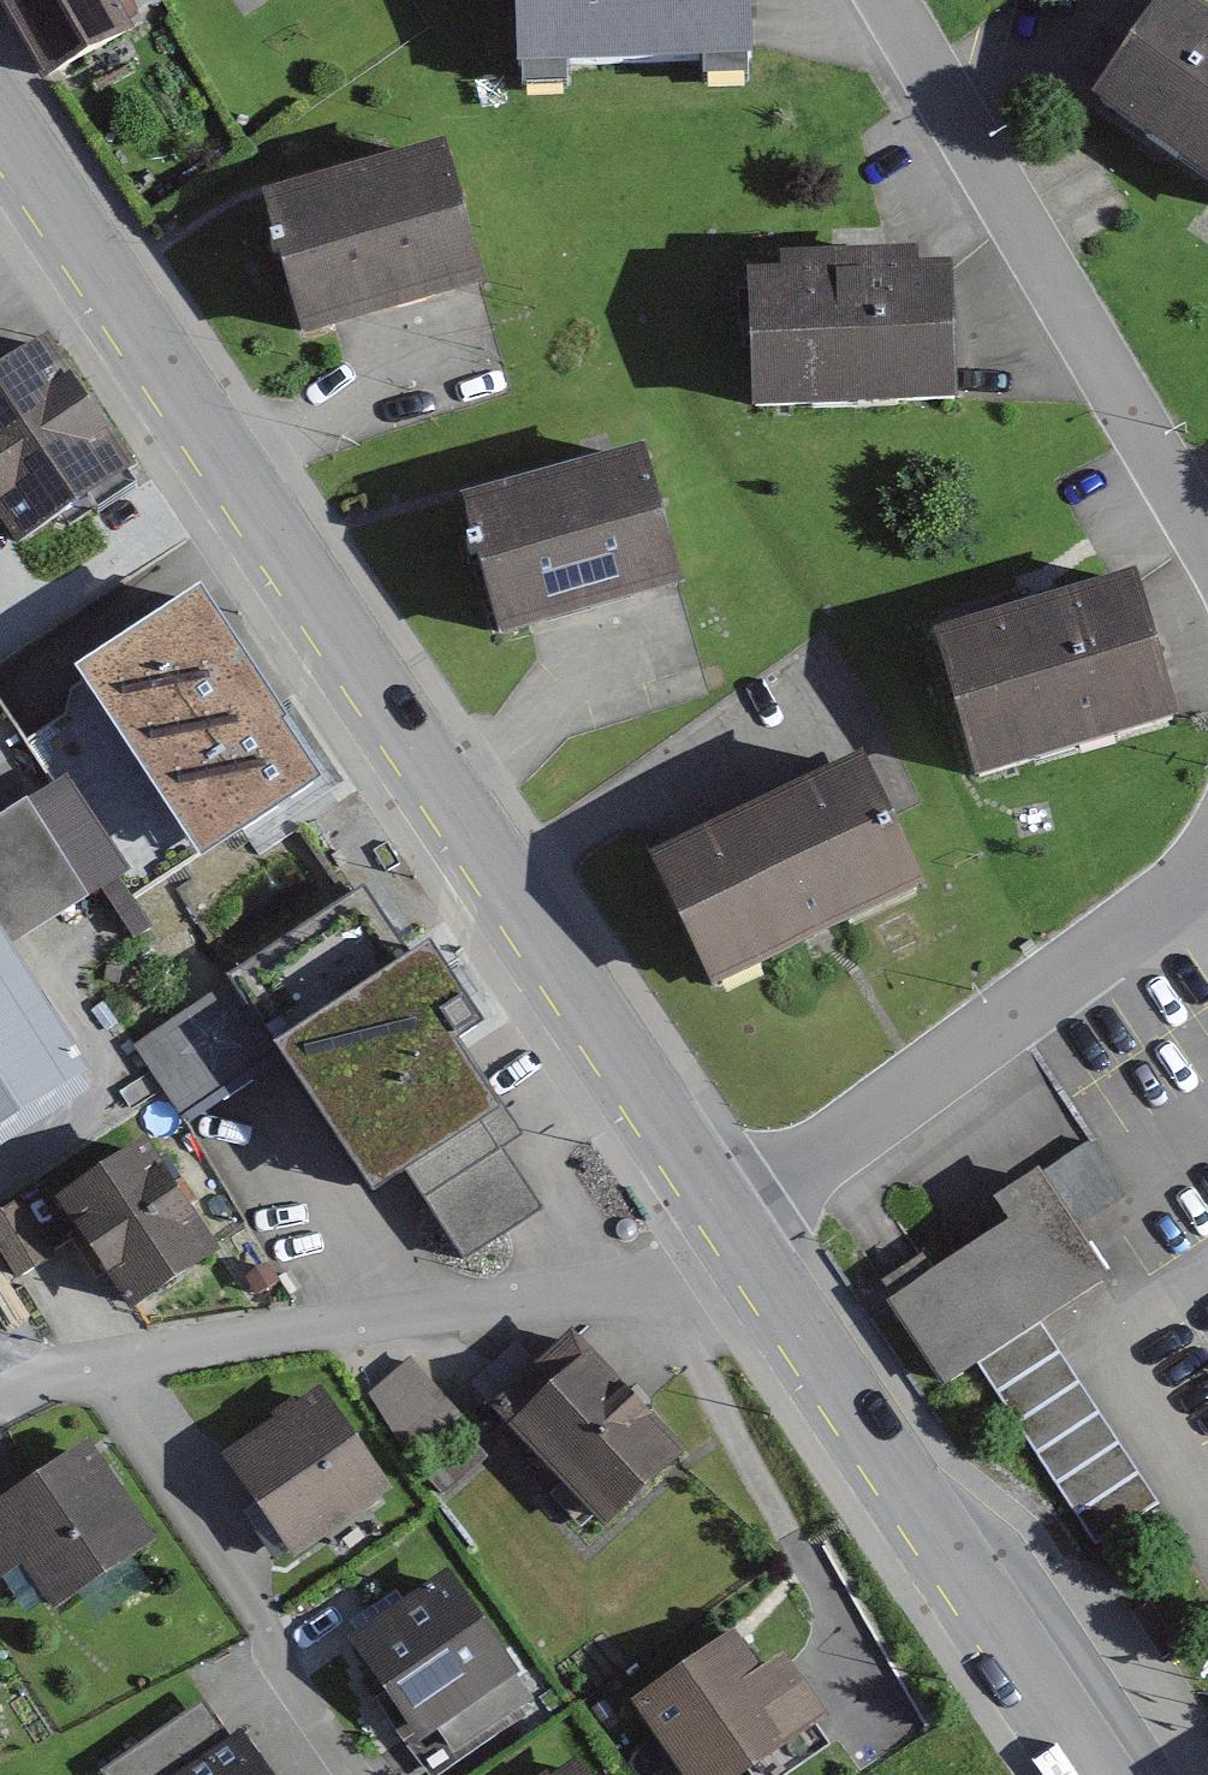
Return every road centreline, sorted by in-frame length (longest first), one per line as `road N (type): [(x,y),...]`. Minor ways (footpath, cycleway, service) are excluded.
road 1 (secondary): [(0,125),(733,1233)]
road 2 (residential): [(733,1233),(665,1285),(295,1334),(0,1398)]
road 3 (secondary): [(733,1233),(1092,1774)]
road 4 (residential): [(879,0),(1207,560)]
road 5 (residential): [(1207,851),(1180,885),(733,1233)]

